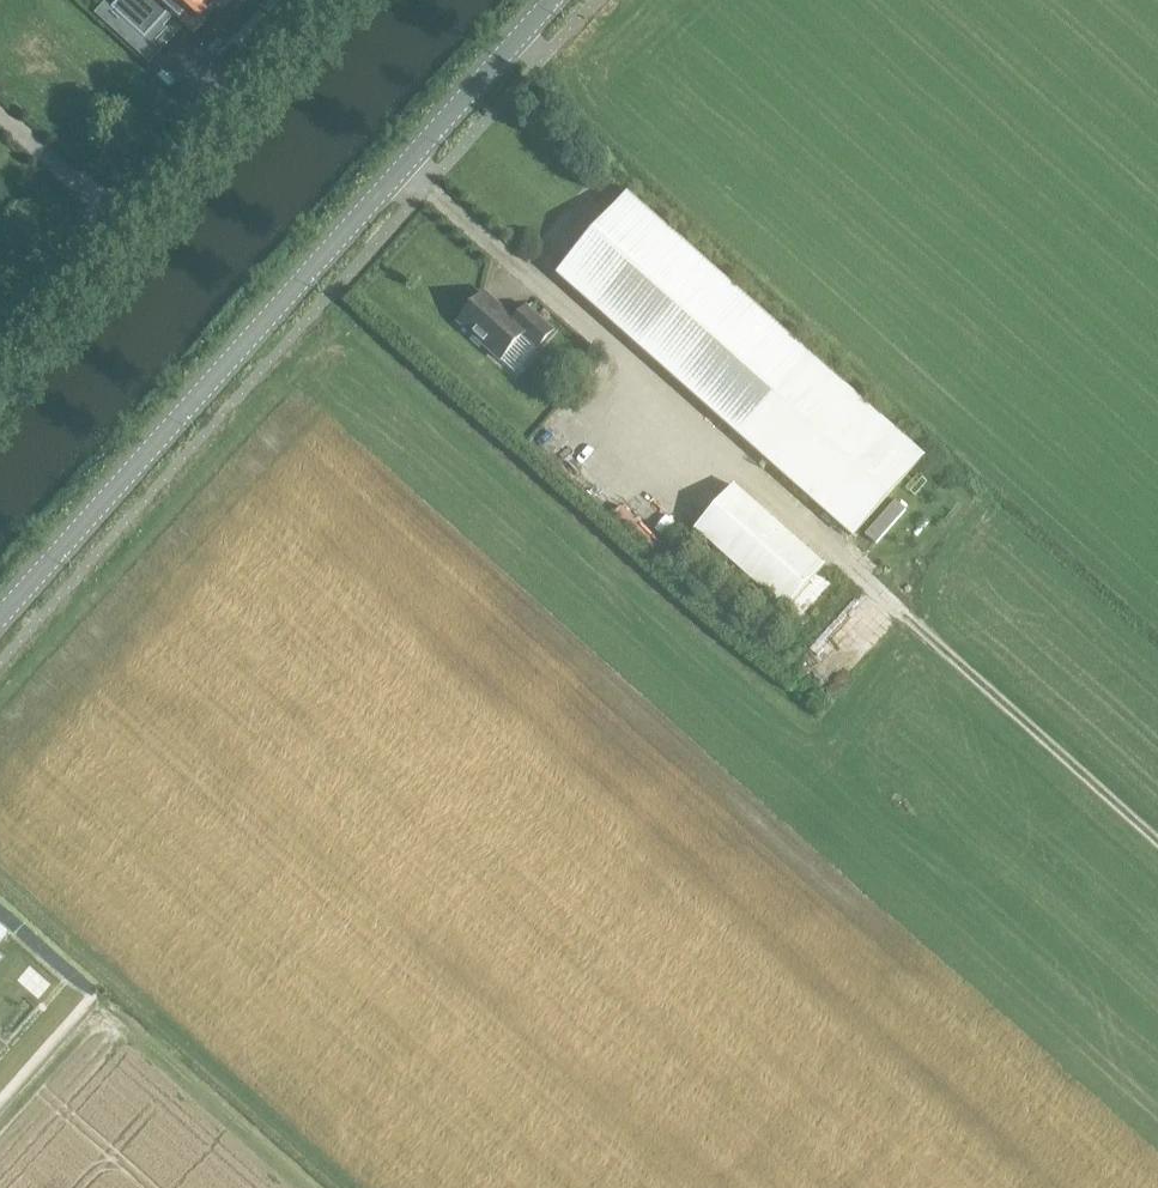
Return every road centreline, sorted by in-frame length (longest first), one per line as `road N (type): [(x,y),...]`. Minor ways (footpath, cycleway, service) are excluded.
road 1 (tertiary): [(0,616),(551,0)]
road 2 (unclassified): [(0,358),(317,0)]
road 3 (track): [(906,614),(1157,840)]
road 4 (track): [(123,216),(0,112)]

